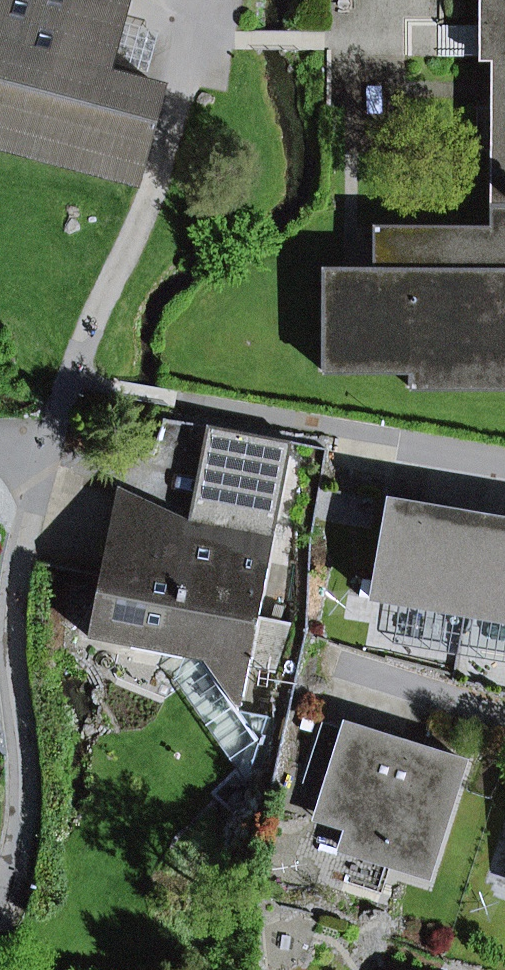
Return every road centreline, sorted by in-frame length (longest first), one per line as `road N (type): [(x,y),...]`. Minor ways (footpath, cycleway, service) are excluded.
road 1 (residential): [(0,918),(22,851),(25,788),(12,615),(45,445),(180,100)]
road 2 (residential): [(338,663),(504,718)]

